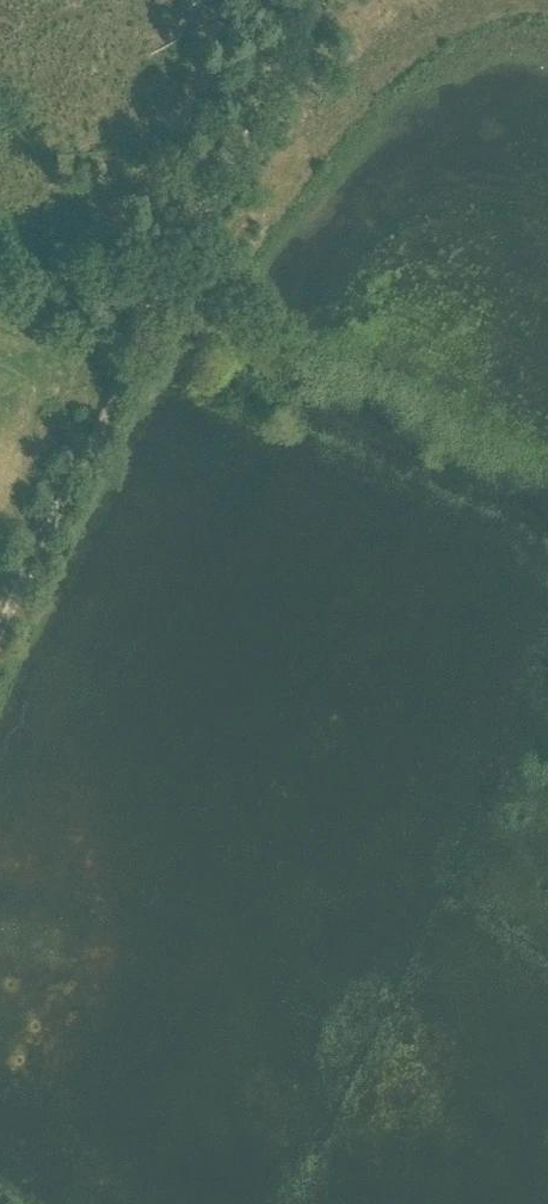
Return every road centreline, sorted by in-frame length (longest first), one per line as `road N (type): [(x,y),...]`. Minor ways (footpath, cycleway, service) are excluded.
road 1 (track): [(0,655),(312,0)]

